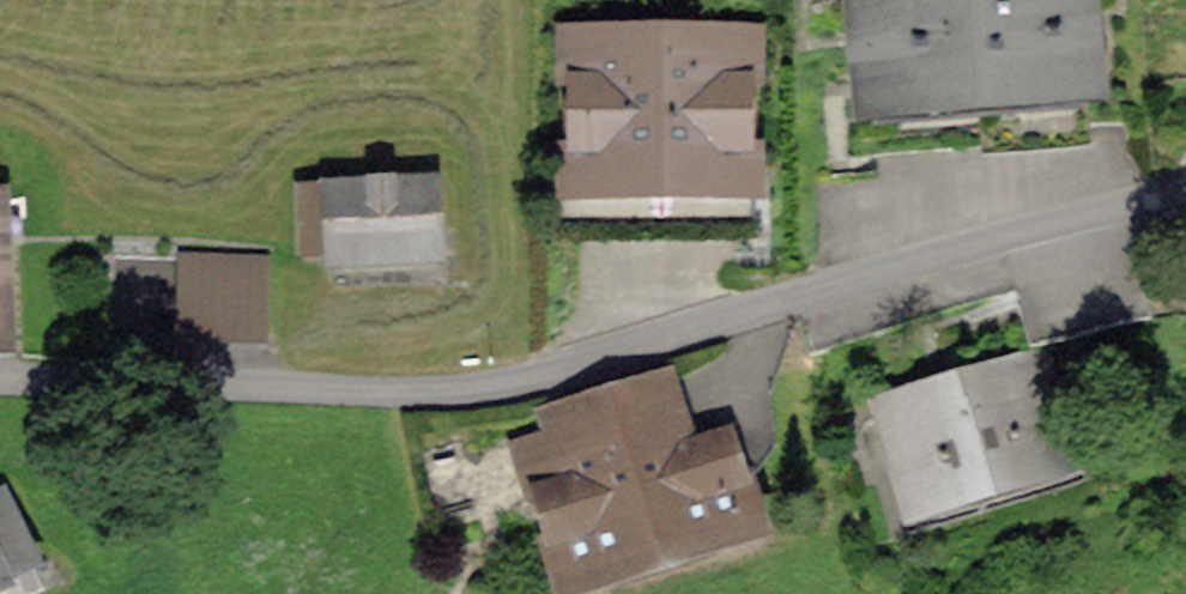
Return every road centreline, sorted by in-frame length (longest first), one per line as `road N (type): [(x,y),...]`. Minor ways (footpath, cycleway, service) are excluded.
road 1 (residential): [(0,381),(372,391),(502,385),(1036,228),(1185,192)]

